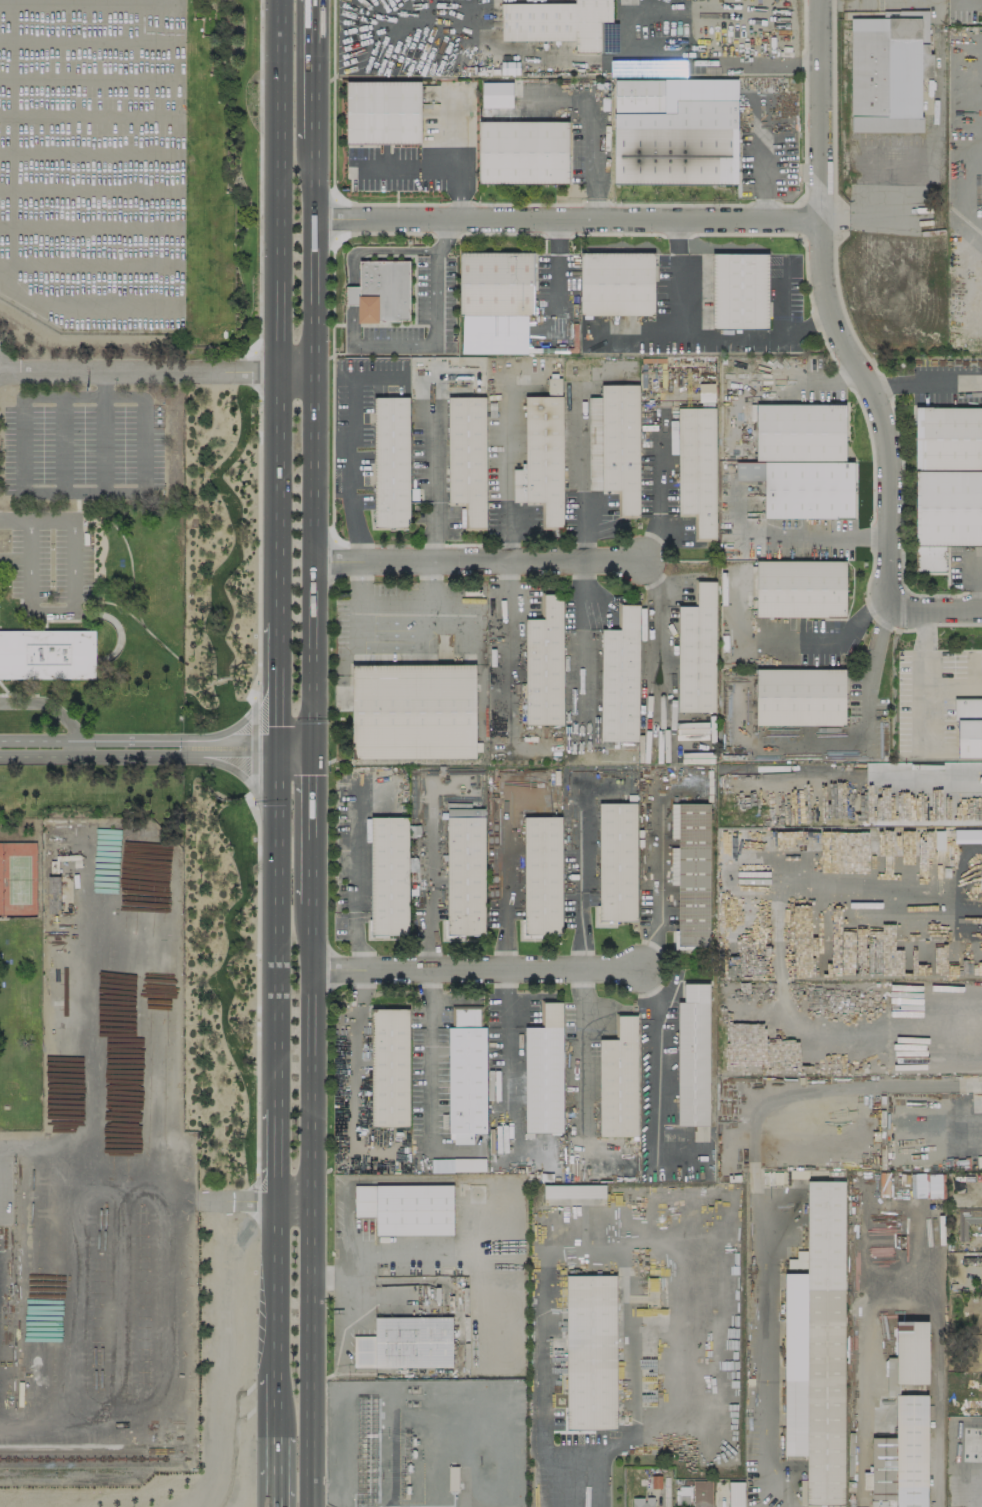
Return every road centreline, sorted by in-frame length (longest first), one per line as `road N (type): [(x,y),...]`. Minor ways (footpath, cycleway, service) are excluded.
road 1 (primary): [(281,0),(279,746)]
road 2 (primary): [(311,746),(314,144)]
road 3 (primary): [(308,1506),(311,906)]
road 4 (residential): [(819,0),(823,285),(883,428),(887,578)]
road 5 (residential): [(314,219),(820,220)]
road 6 (primary): [(279,746),(276,1105)]
road 7 (residential): [(645,967),(310,967)]
road 8 (residential): [(643,558),(312,561)]
road 9 (primary): [(280,646),(248,715),(229,731),(139,744)]
road 10 (primary): [(276,1203),(276,1375)]
road 11 (primary): [(311,906),(311,746)]
road 12 (primary): [(314,144),(314,0)]
road 13 (primary): [(173,753),(242,776),(278,828)]

